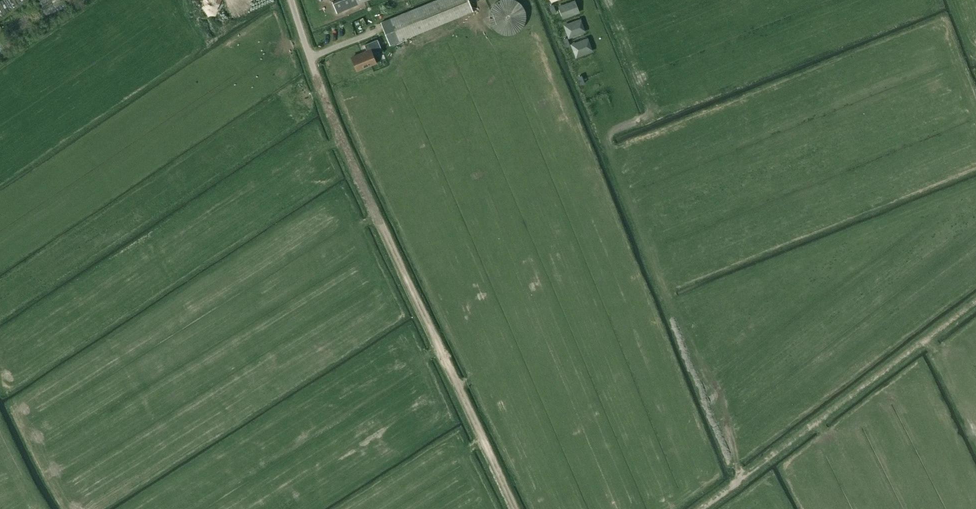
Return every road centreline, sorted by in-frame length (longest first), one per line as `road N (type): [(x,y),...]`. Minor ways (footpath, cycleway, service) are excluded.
road 1 (track): [(515,508),(386,239),(311,58)]
road 2 (track): [(975,301),(699,508)]

